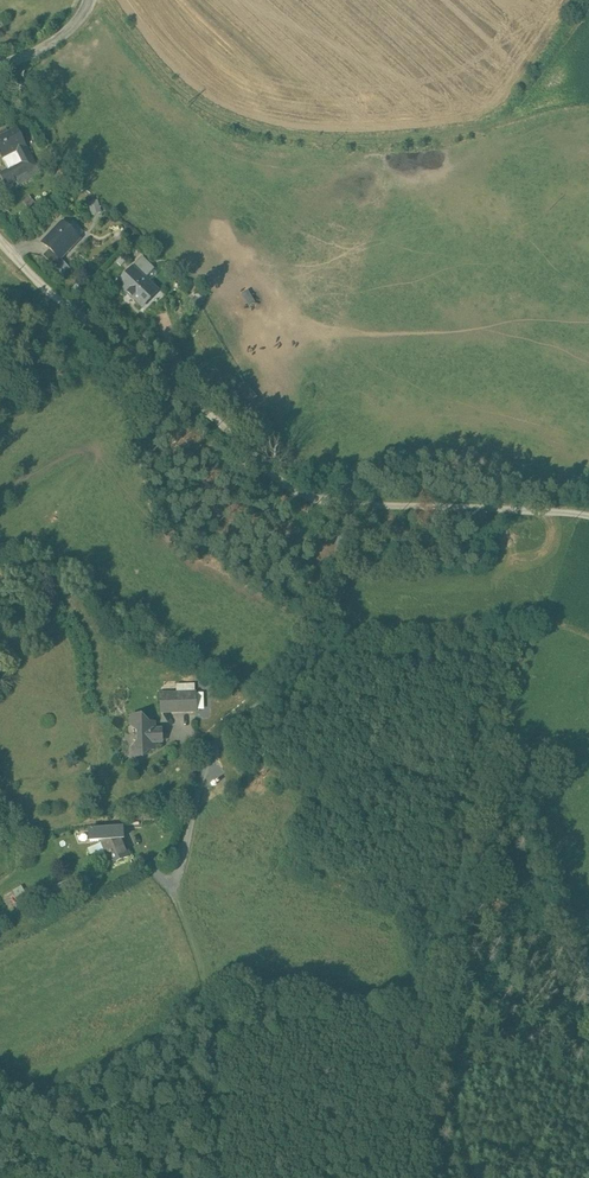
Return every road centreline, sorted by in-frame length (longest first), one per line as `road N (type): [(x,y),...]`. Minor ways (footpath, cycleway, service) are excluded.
road 1 (track): [(343,506),(325,636),(220,735),(187,818),(175,899),(205,991),(218,1177)]
road 2 (track): [(588,521),(343,506),(294,492),(55,297)]
road 3 (track): [(101,0),(196,101),(251,130),(392,144),(490,126)]

